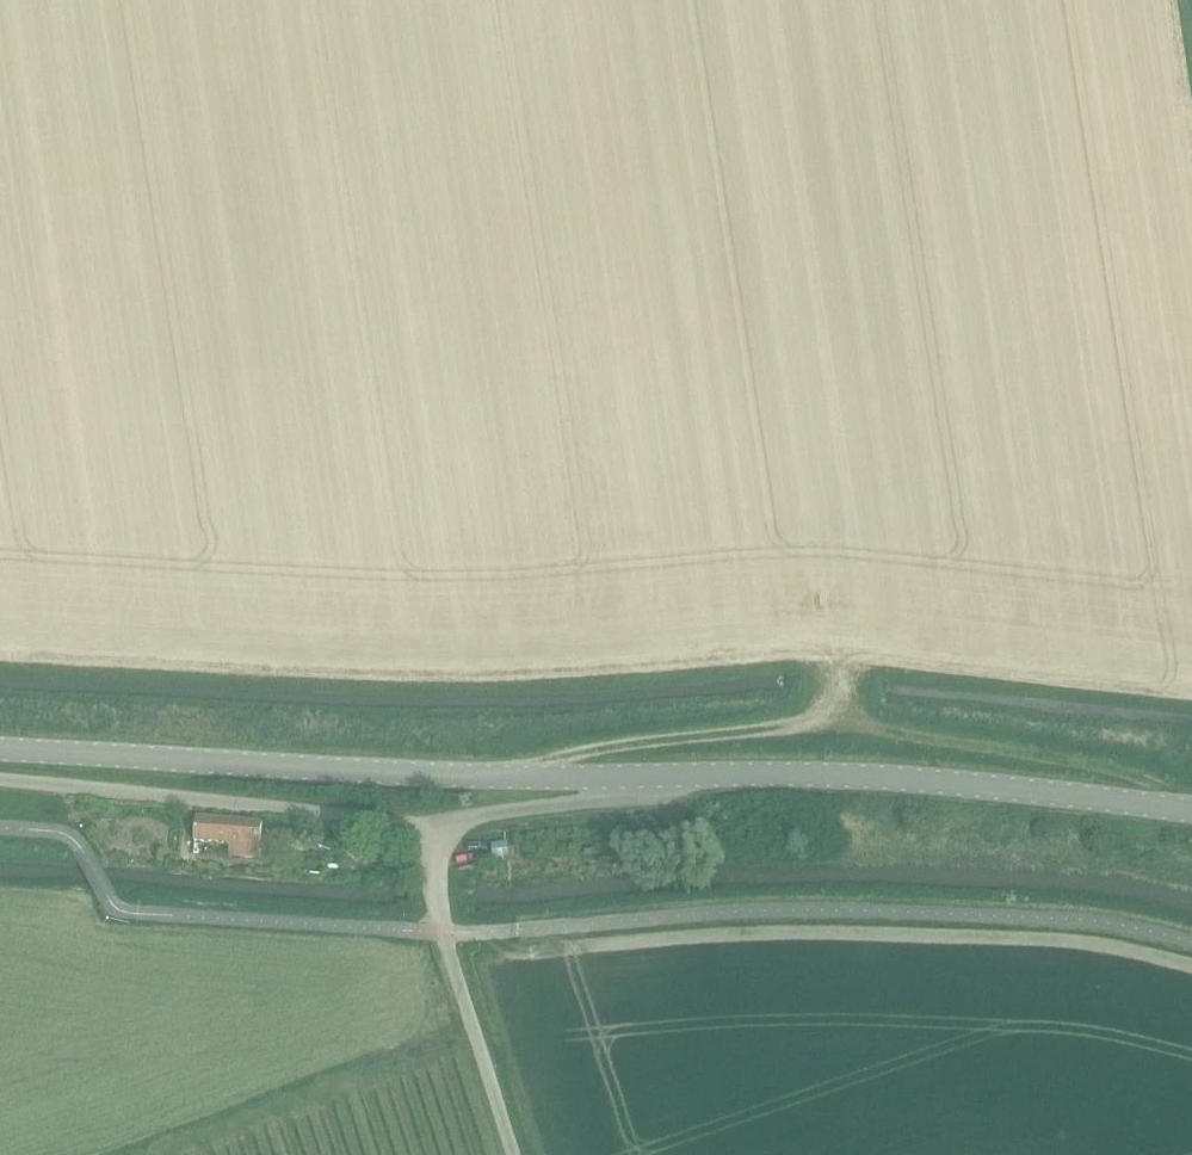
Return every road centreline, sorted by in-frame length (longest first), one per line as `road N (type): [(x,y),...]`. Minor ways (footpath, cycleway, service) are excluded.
road 1 (secondary): [(0,751),(407,776),(630,777)]
road 2 (secondary): [(630,777),(909,780),(1191,811)]
road 3 (unclassified): [(0,781),(429,828)]
road 4 (unclassified): [(514,1154),(442,932),(429,828)]
road 5 (unclassified): [(429,828),(607,796),(630,777)]

